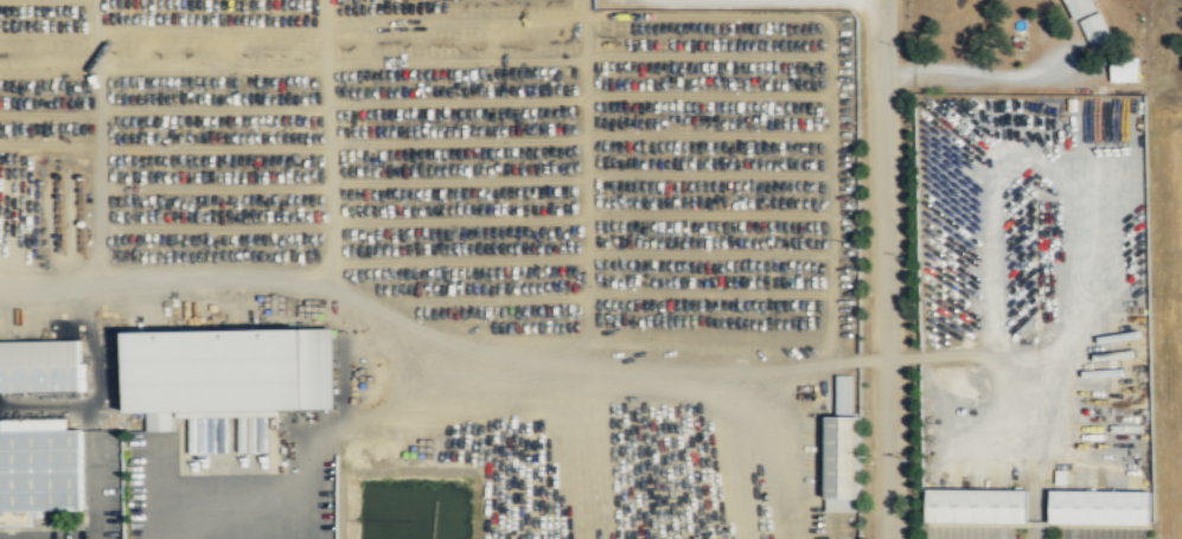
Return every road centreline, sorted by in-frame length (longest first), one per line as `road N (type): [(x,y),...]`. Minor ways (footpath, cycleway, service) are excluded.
road 1 (residential): [(883,0),(889,538)]
road 2 (residential): [(882,70),(1054,77)]

